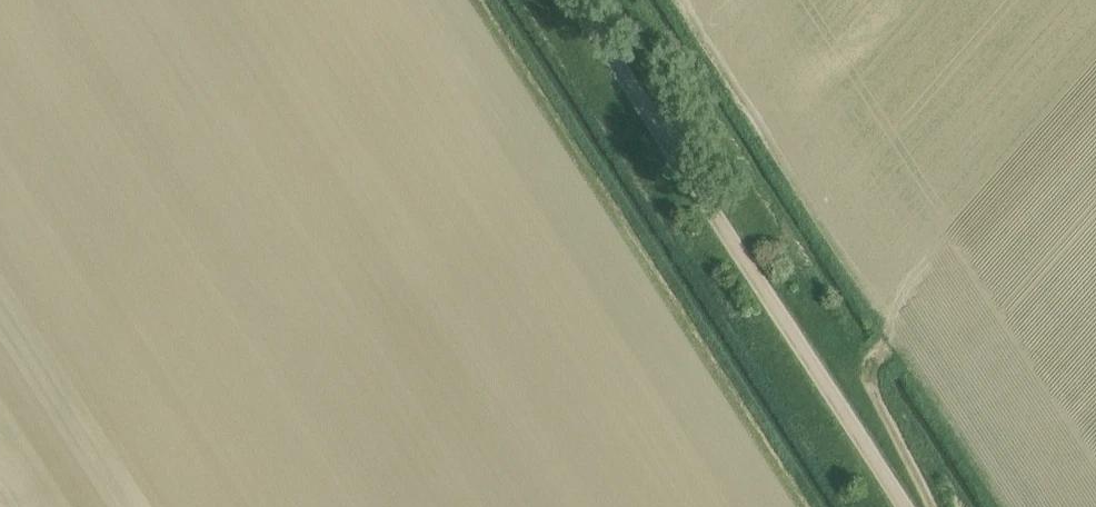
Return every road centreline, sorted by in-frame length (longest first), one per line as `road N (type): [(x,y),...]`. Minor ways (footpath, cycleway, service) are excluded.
road 1 (unclassified): [(906,506),(577,0)]

